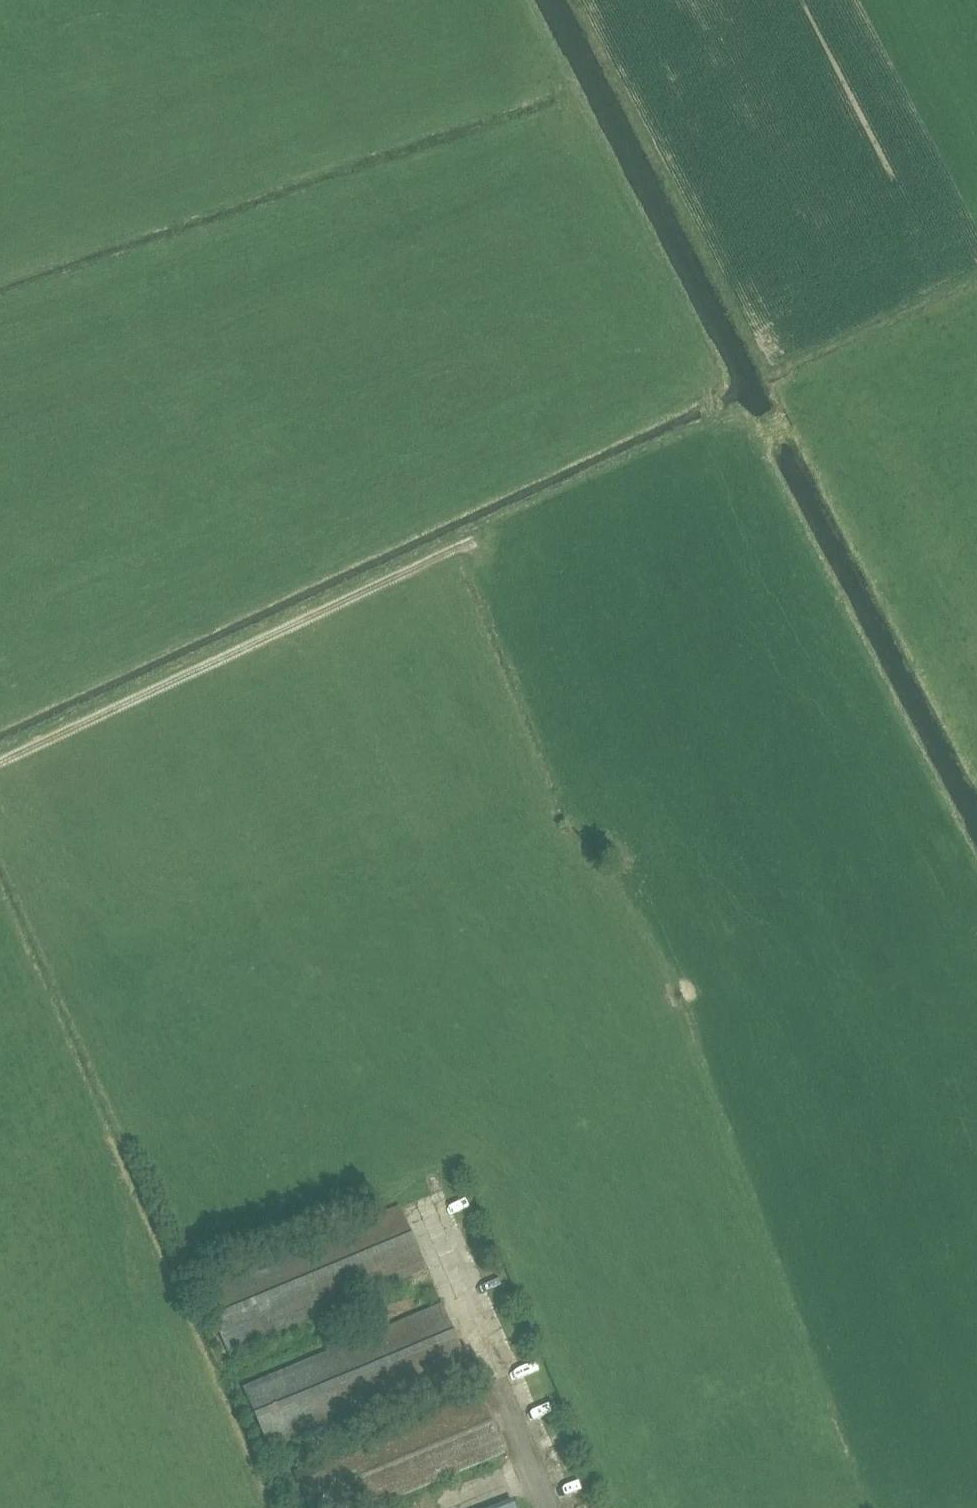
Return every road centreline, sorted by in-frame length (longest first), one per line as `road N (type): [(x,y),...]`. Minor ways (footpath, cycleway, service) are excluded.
road 1 (track): [(0,765),(468,546)]

